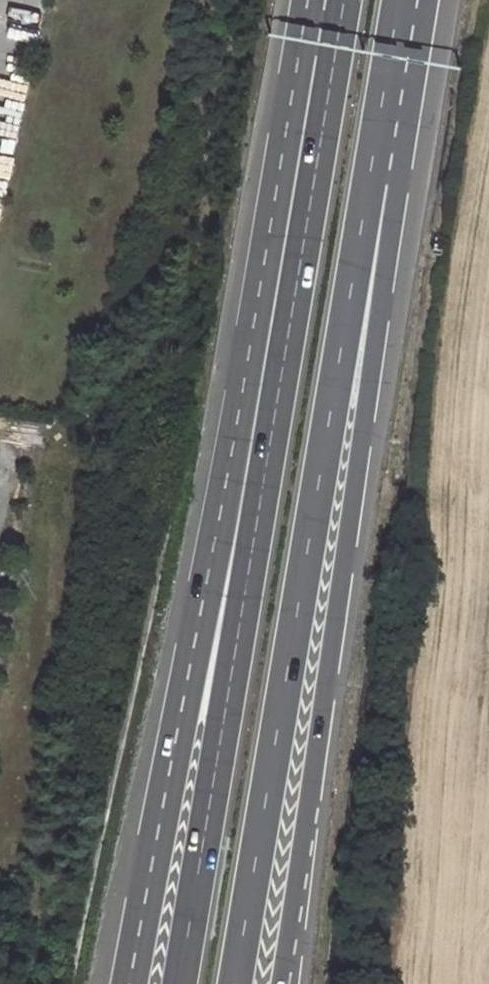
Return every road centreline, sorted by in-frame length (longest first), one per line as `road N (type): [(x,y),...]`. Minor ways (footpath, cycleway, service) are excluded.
road 1 (trunk): [(235,983),(399,0)]
road 2 (motorway): [(279,983),(313,777),(400,0)]
road 3 (motorway): [(325,54),(218,526),(130,983)]
road 4 (trunk): [(325,54),(179,983)]

